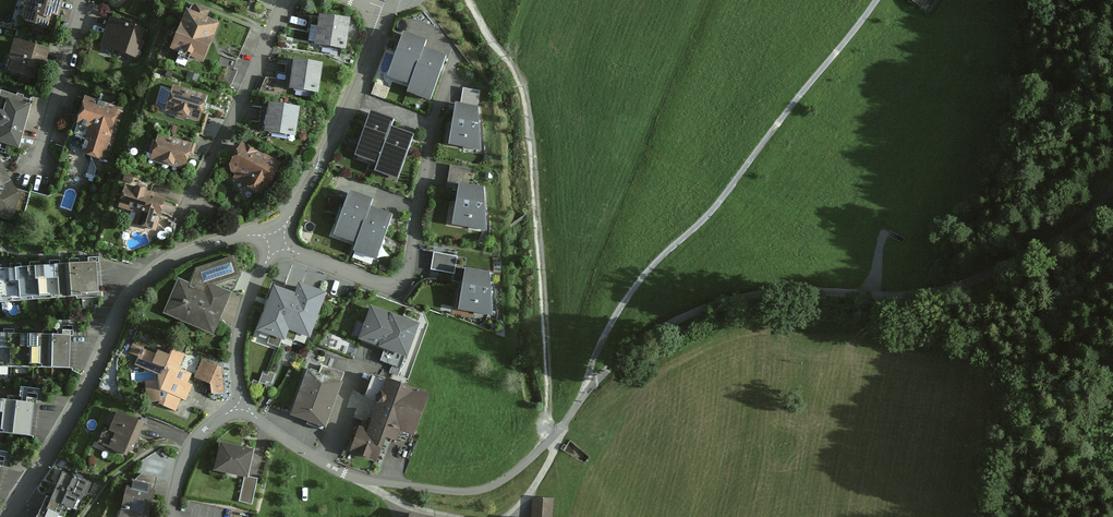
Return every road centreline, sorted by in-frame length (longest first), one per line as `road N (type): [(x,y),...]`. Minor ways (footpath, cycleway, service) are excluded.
road 1 (track): [(876,0),(710,213),(631,292),(555,453),(502,516)]
road 2 (track): [(1112,186),(1049,247),(960,284),(764,297),(662,327),(625,352),(554,435)]
road 3 (track): [(467,0),(515,70),(527,121),(554,435)]
road 4 (residential): [(8,516),(148,275),(178,256),(234,238),(276,241)]
road 5 (residential): [(276,241),(369,280),(406,276),(433,123),(457,52)]
road 6 (residential): [(391,10),(345,122),(276,241)]
road 7 (residential): [(287,0),(184,213)]
road 8 (residential): [(242,405),(329,467),(399,485)]
road 9 (residential): [(83,0),(36,169)]
road 10 (track): [(554,435),(490,486),(399,485)]
road 11 (residential): [(276,241),(239,329),(242,405)]
road 12 (residential): [(242,405),(190,448),(171,516)]

